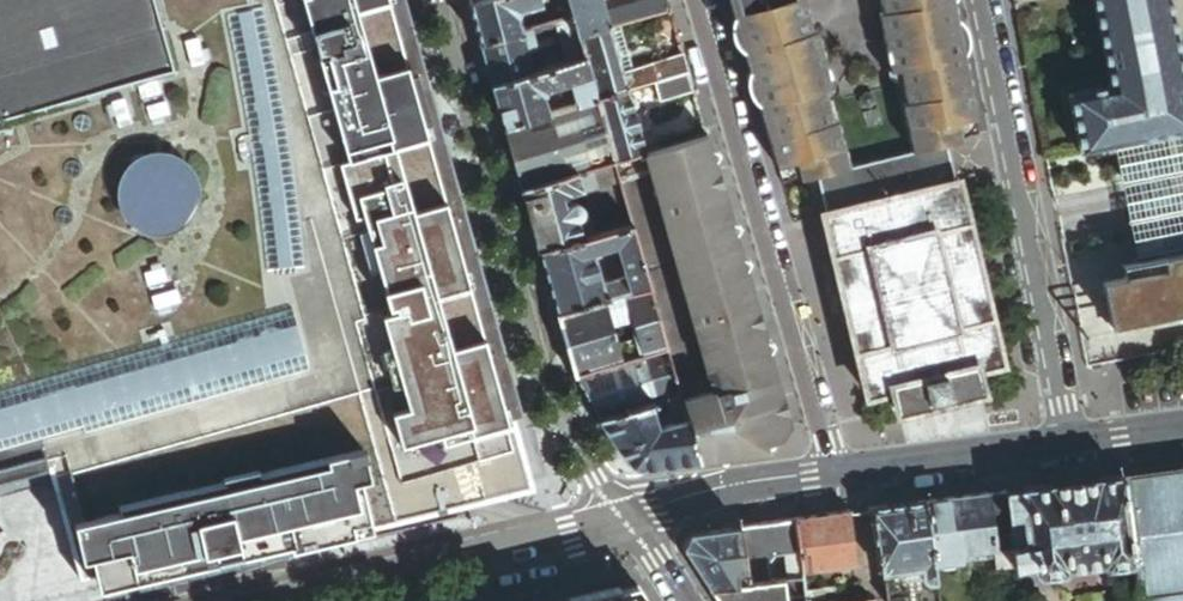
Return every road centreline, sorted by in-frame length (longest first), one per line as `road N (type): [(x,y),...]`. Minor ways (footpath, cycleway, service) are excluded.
road 1 (residential): [(699,0),(834,470)]
road 2 (residential): [(1065,443),(979,0)]
road 3 (residential): [(280,600),(626,513)]
road 4 (residential): [(834,470),(1065,443)]
road 5 (residential): [(626,513),(834,470)]

